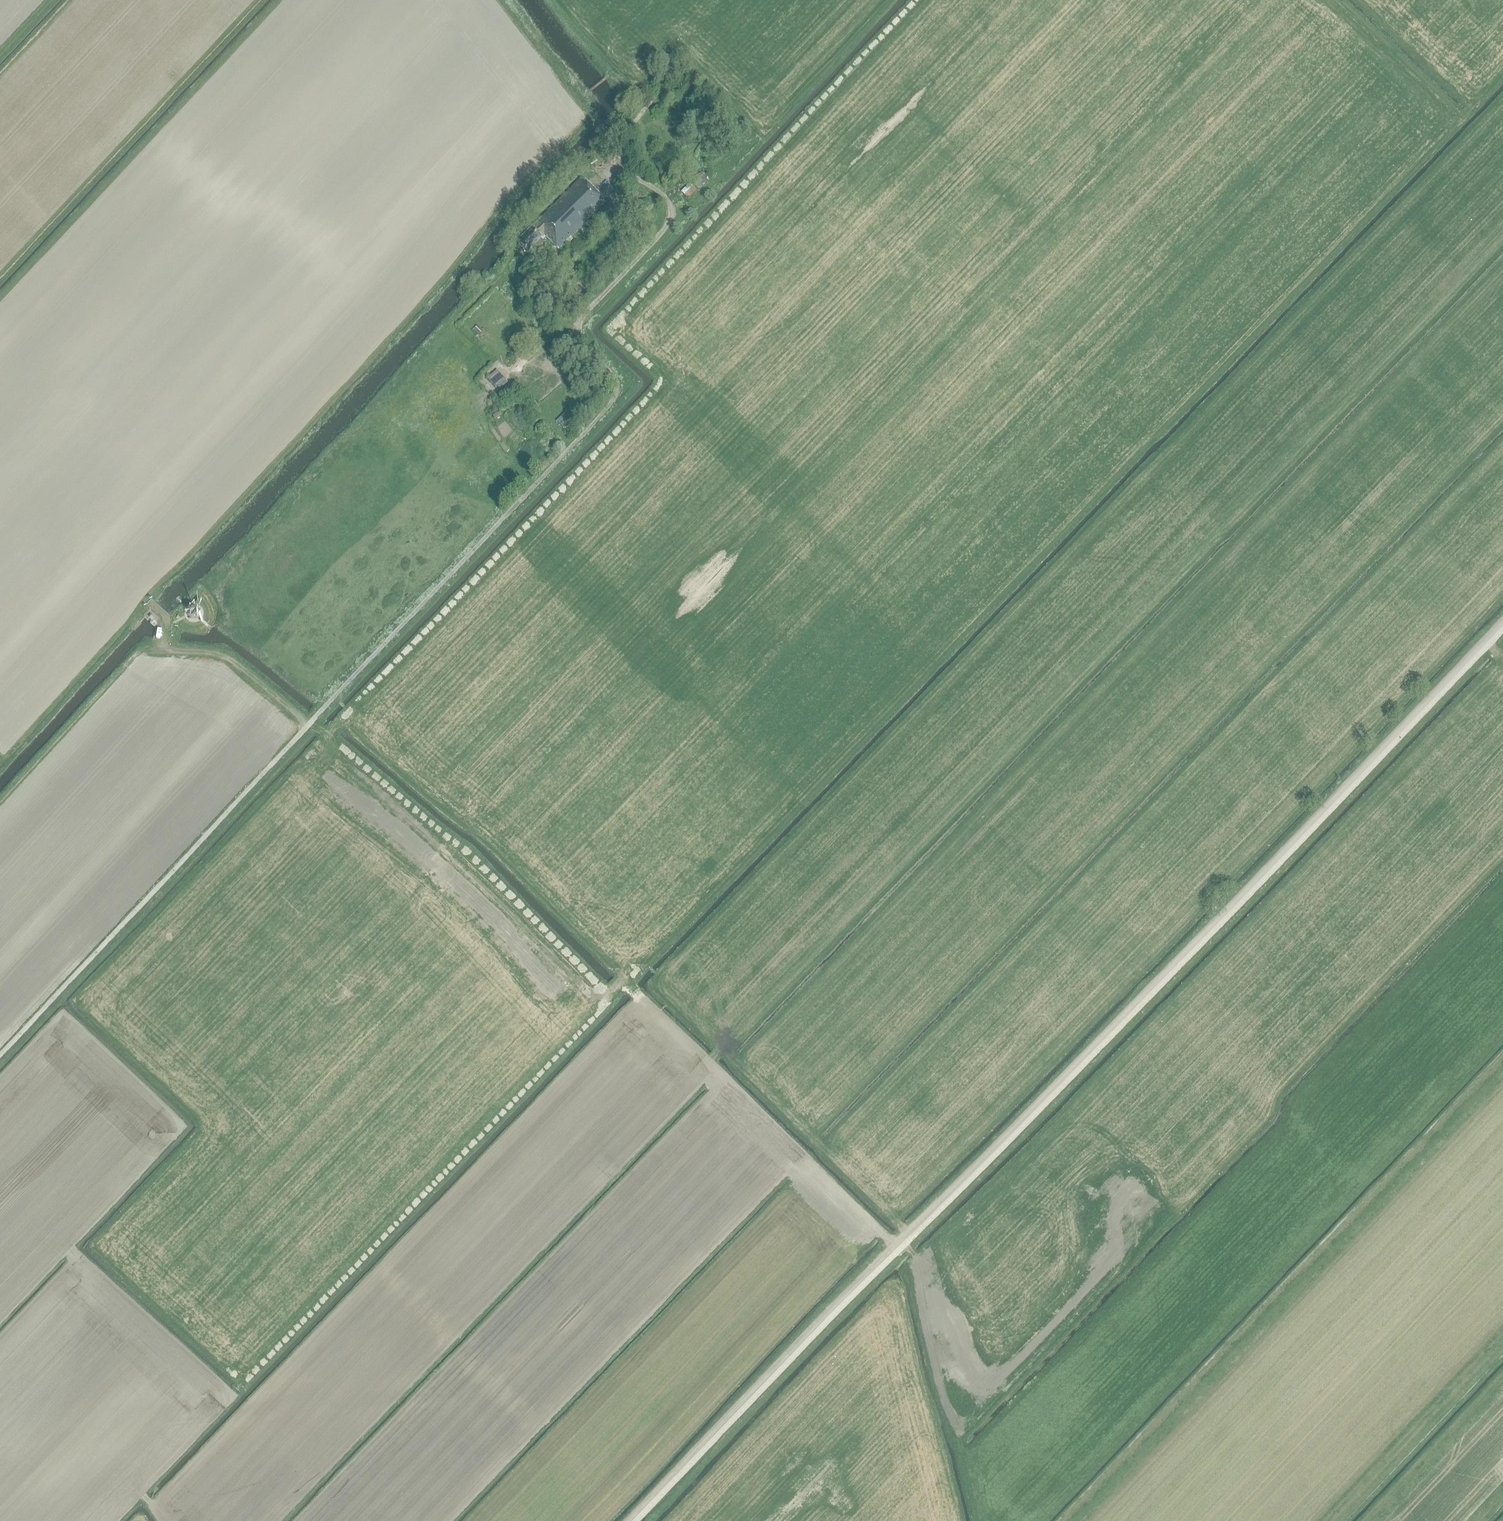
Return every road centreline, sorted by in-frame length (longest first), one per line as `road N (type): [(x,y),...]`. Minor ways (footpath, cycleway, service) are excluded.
road 1 (track): [(630,1520),(1502,621)]
road 2 (track): [(310,725),(230,659),(164,649),(165,621)]

